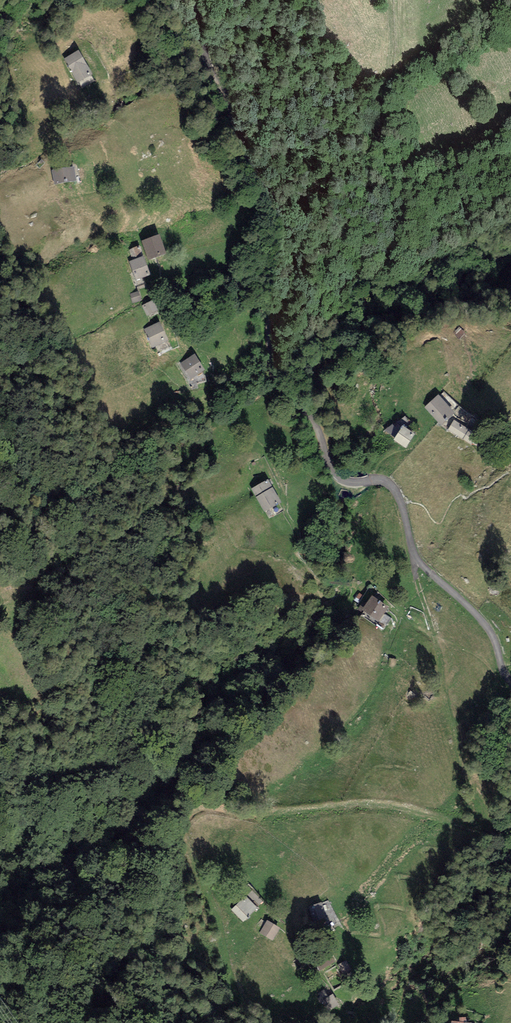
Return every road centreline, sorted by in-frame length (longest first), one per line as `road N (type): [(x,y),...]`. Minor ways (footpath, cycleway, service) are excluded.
road 1 (track): [(503,674),(486,624),(419,563),(399,498),(383,483),(335,476),(312,420),(278,379),(269,333),(289,260),(288,222),(248,161),(207,67),(191,0)]
road 2 (track): [(414,553),(448,708),(484,825),(372,804),(261,812),(214,806),(192,813),(184,831),(214,907),(244,1022)]
road 3 (track): [(308,185),(336,206),(373,256),(386,259),(397,249),(403,209),(385,102),(389,0)]

